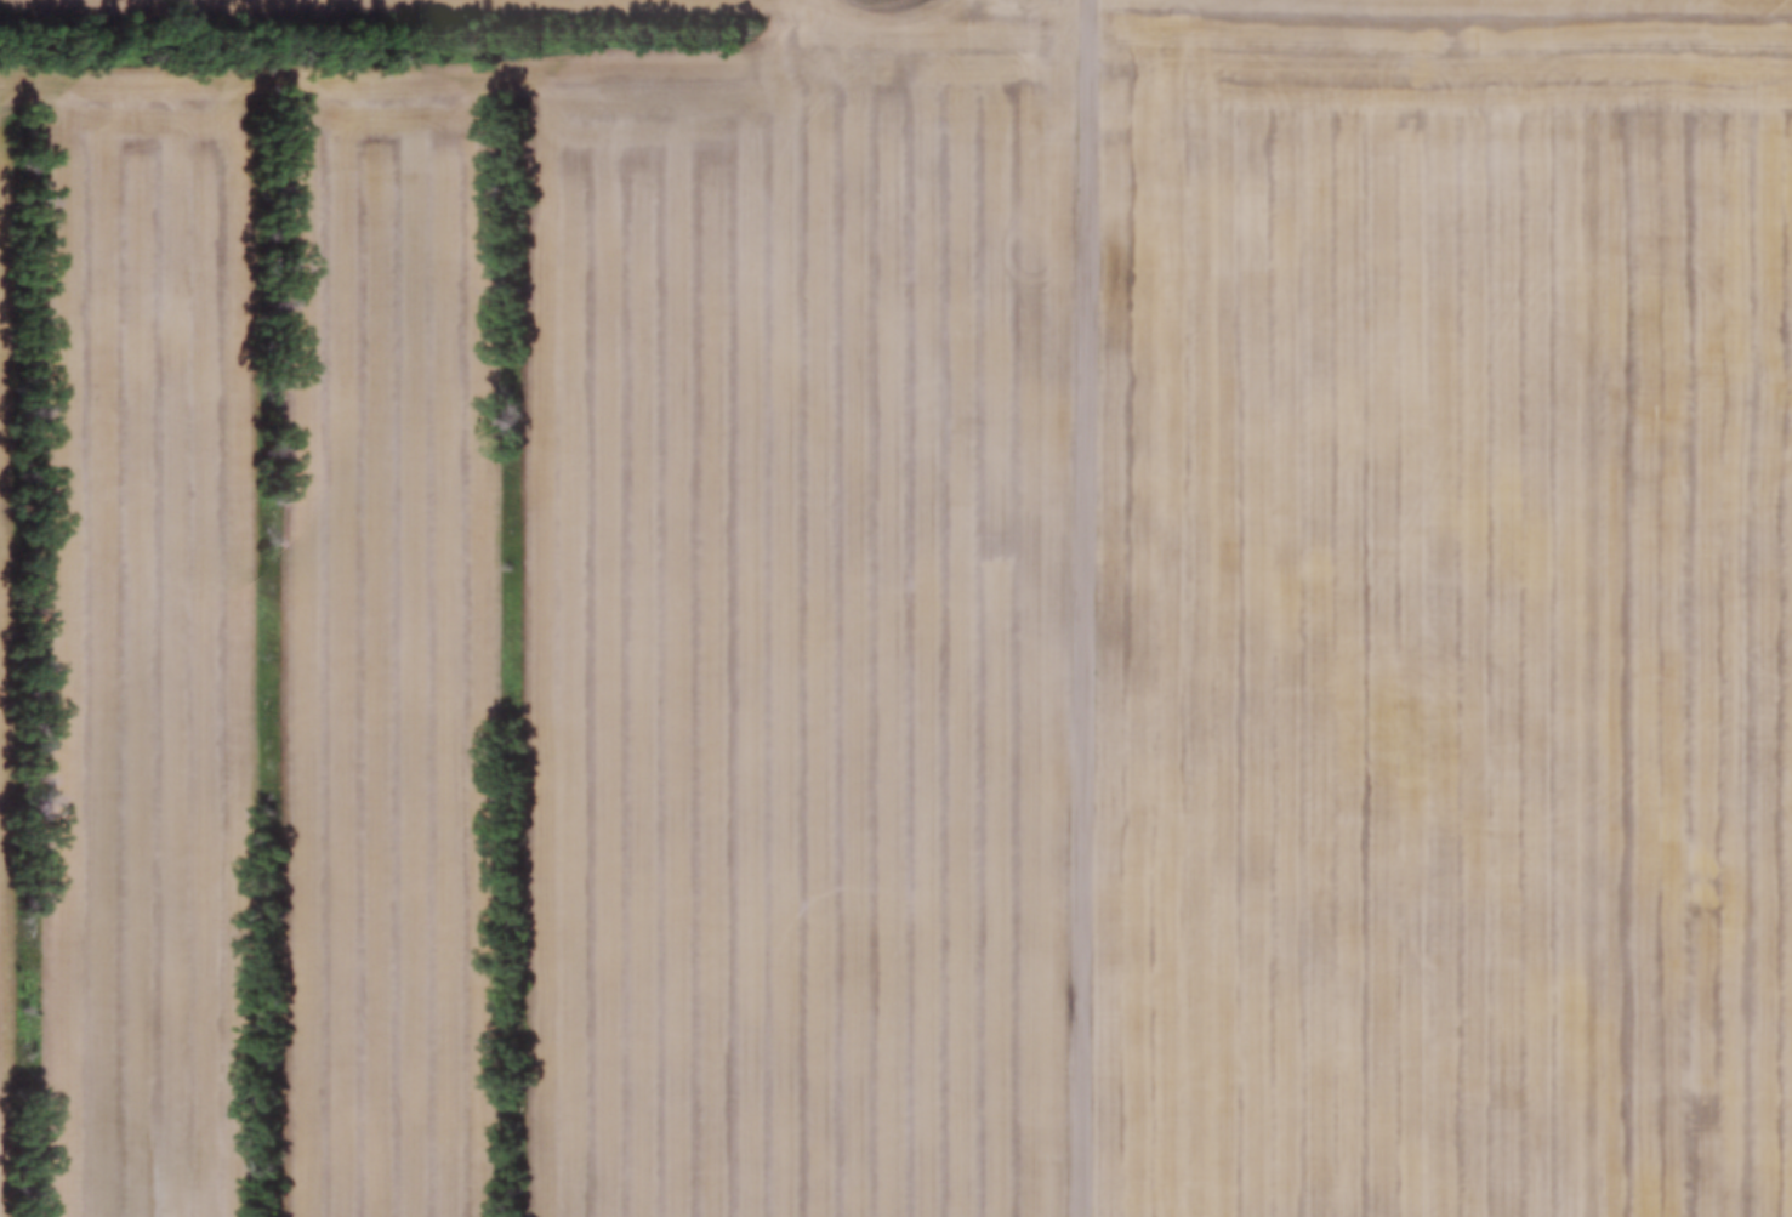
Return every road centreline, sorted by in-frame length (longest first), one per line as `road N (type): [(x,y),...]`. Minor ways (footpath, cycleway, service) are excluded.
road 1 (track): [(1089,0),(1079,1216)]

